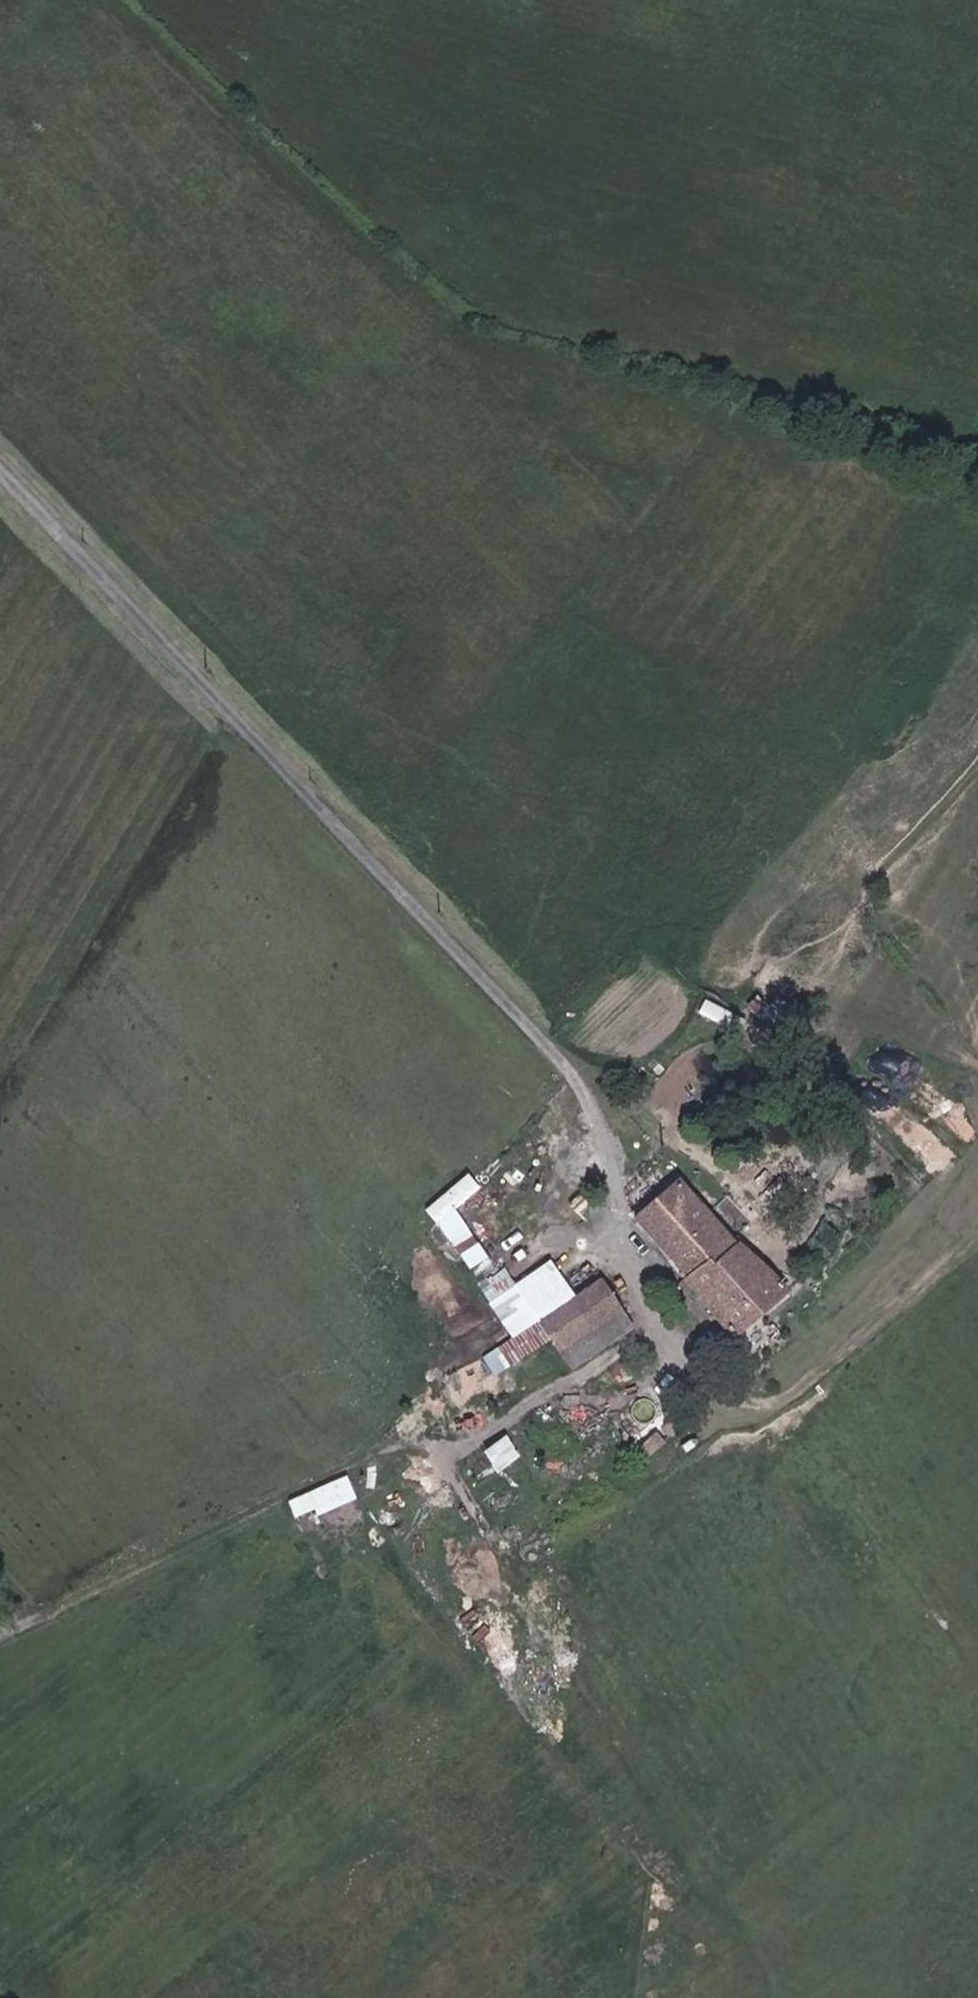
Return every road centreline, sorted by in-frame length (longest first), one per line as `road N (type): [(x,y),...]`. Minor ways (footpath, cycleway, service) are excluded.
road 1 (track): [(0,464),(547,1040),(610,1127)]

